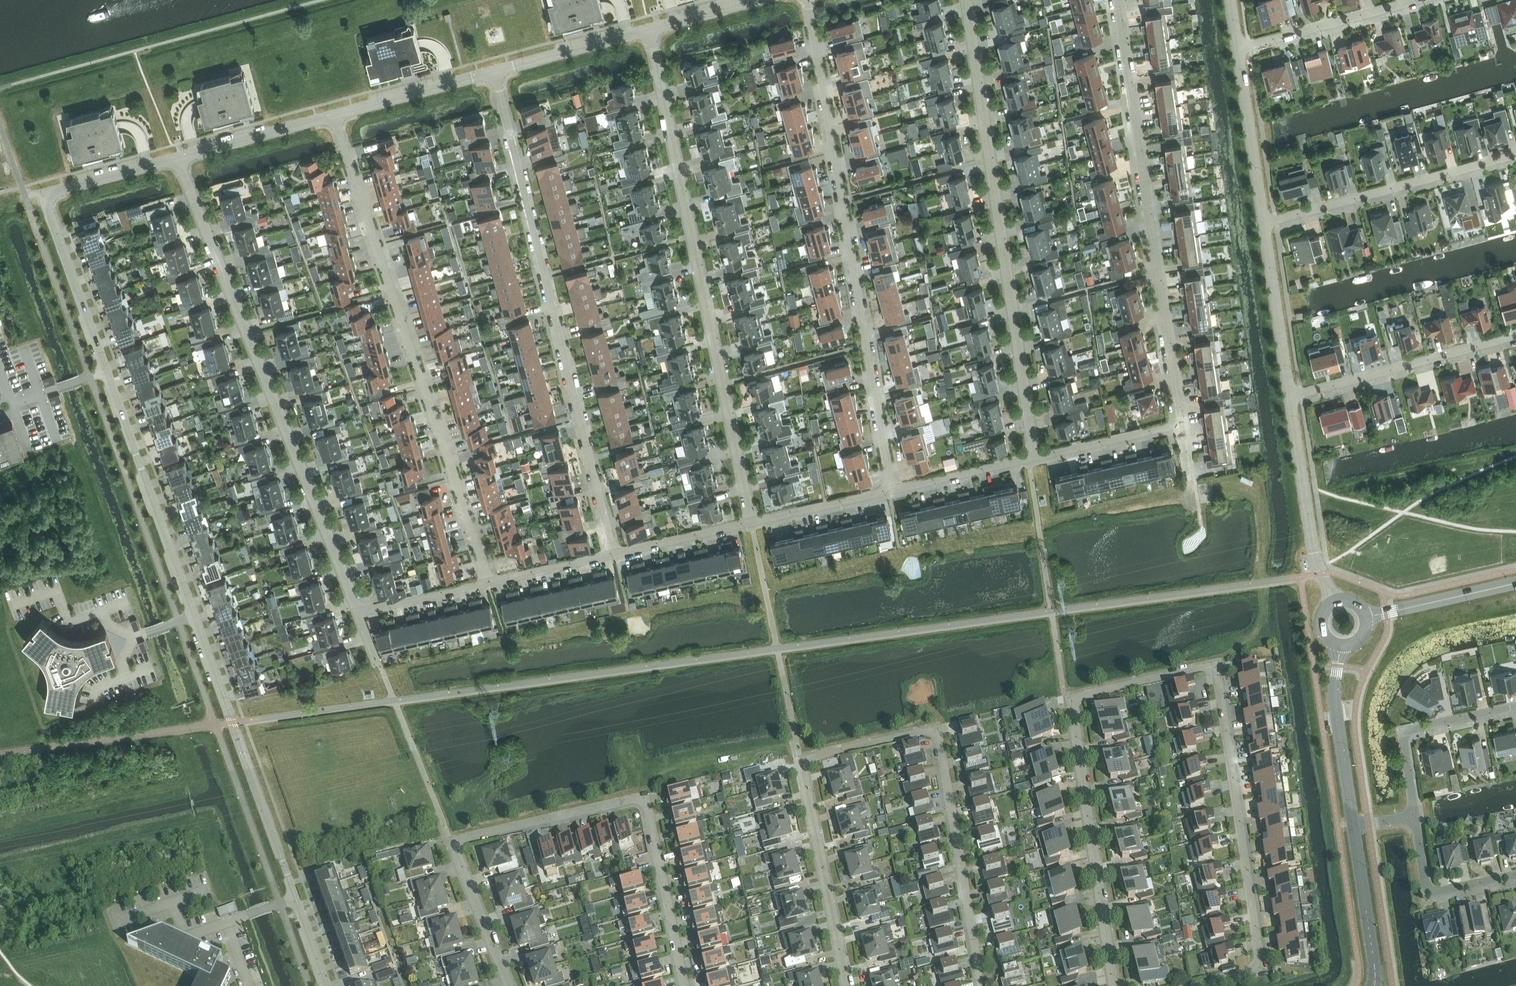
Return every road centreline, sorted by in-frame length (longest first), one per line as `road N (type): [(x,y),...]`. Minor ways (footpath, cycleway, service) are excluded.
road 1 (unclassified): [(327,985),(43,194),(177,158)]
road 2 (residential): [(1193,985),(1261,968),(1215,665),(1071,699)]
road 3 (residential): [(751,522),(649,29)]
road 4 (residential): [(892,490),(807,0)]
road 5 (residential): [(614,554),(494,72)]
road 6 (residential): [(490,582),(333,116)]
road 7 (residential): [(177,158),(358,612)]
road 8 (residential): [(1035,458),(966,0)]
road 9 (residential): [(1180,424),(1116,0)]
road 10 (residential): [(982,985),(938,729),(801,760)]
road 11 (residential): [(509,985),(451,840),(645,796)]
road 12 (residential): [(1071,699),(1114,985)]
road 13 (residential): [(1264,224),(1515,154)]
road 14 (residential): [(1290,397),(1515,335)]
road 15 (residential): [(801,760),(847,985)]
road 16 (unclassified): [(1335,601),(1313,551),(1290,397)]
road 17 (residential): [(1415,816),(1402,730),(1515,706)]
road 18 (residential): [(685,985),(645,796)]
road 19 (residential): [(1237,48),(1415,0)]
road 20 (tertiary): [(1353,825),(1335,702),(1340,645)]
road 21 (unclassified): [(1264,224),(1237,48)]
road 22 (unclassified): [(1290,397),(1264,224)]
road 23 (residential): [(1415,816),(1426,893),(1515,874)]
road 24 (unclassified): [(333,116),(494,72)]
road 25 (unclassified): [(177,158),(333,116)]
road 26 (tertiary): [(1374,985),(1353,825)]
road 27 (unclassified): [(494,72),(649,29)]
road 28 (tertiary): [(1365,617),(1515,583)]
road 29 (residential): [(1035,458),(1180,424)]
road 30 (residential): [(892,490),(1035,458)]
road 31 (residential): [(751,522),(892,490)]
road 32 (residential): [(614,554),(751,522)]
road 33 (residential): [(358,612),(490,582)]
road 34 (residential): [(490,582),(614,554)]

